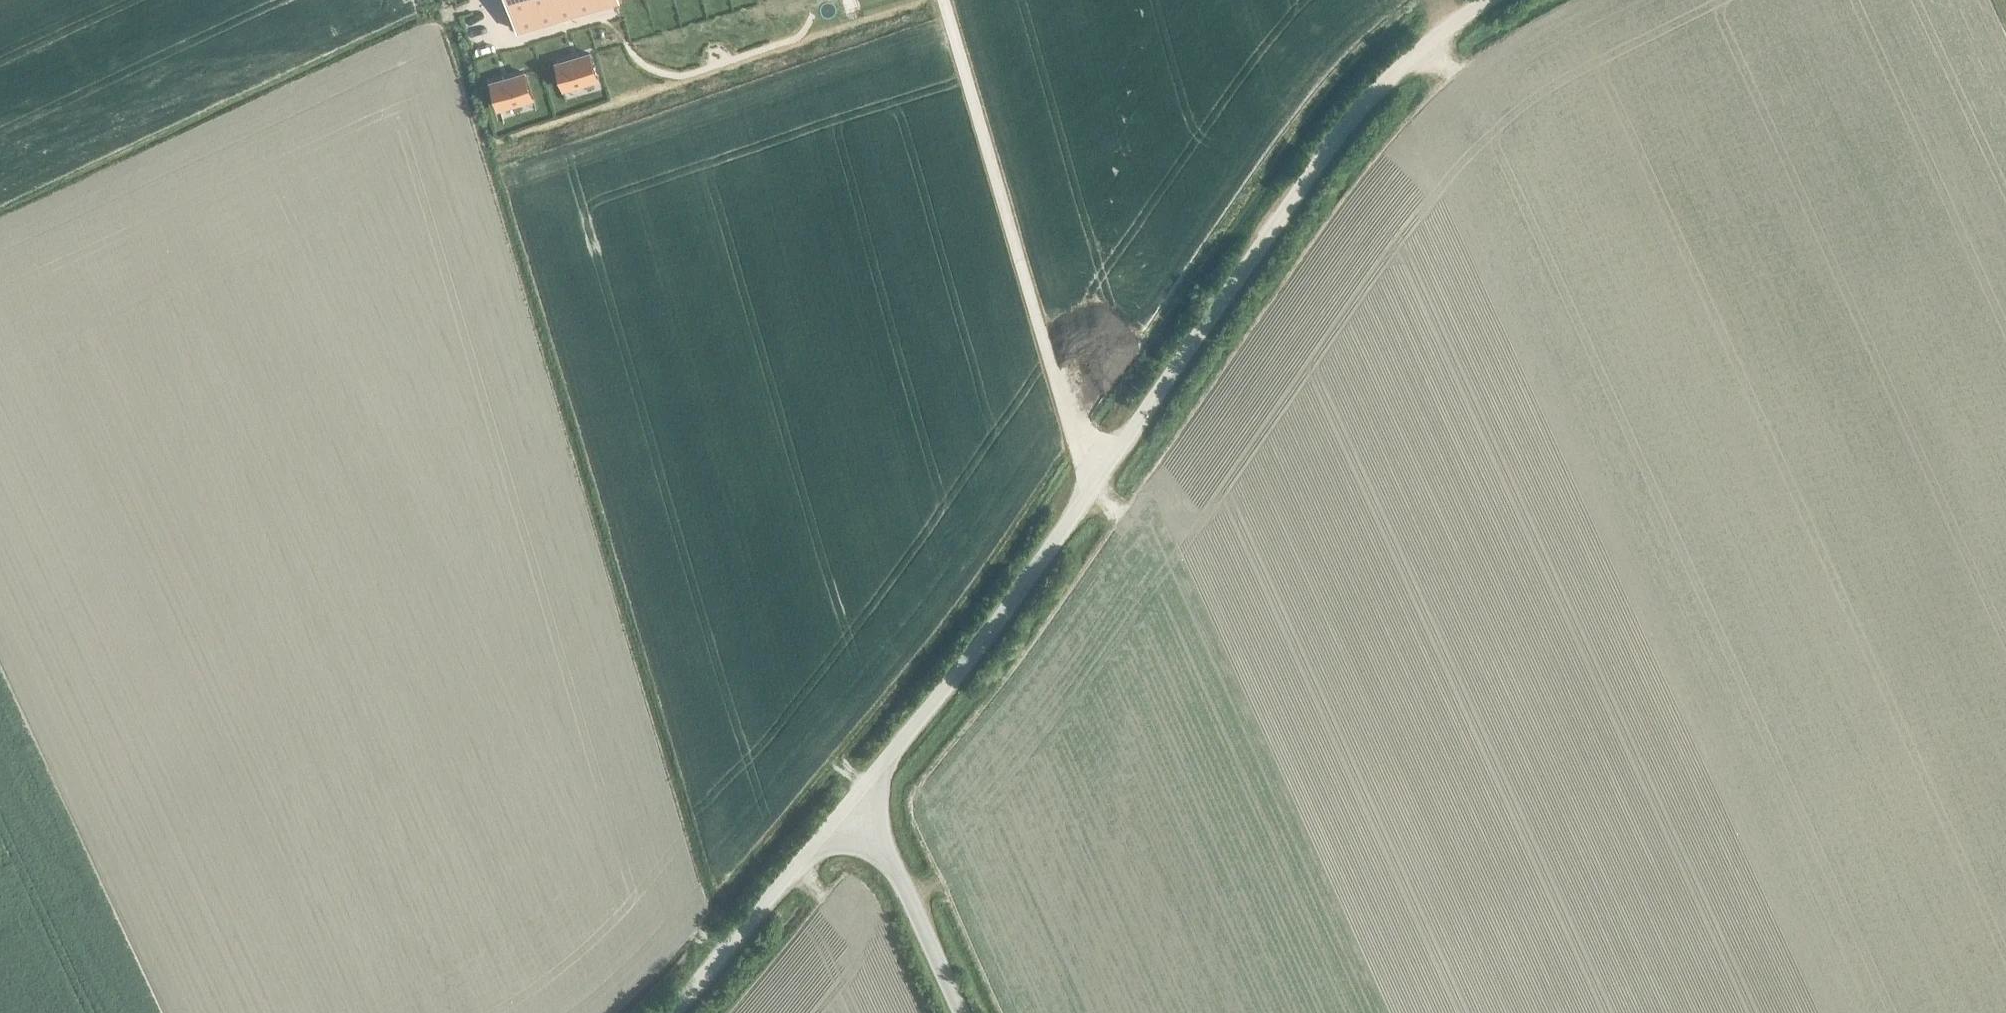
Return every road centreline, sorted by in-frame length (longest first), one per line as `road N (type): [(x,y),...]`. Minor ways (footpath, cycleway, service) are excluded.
road 1 (unclassified): [(879,768),(983,643),(1376,97),(1419,52),(1493,0)]
road 2 (unclassified): [(809,855),(676,1012)]
road 3 (unclassified): [(965,1012),(898,868)]

